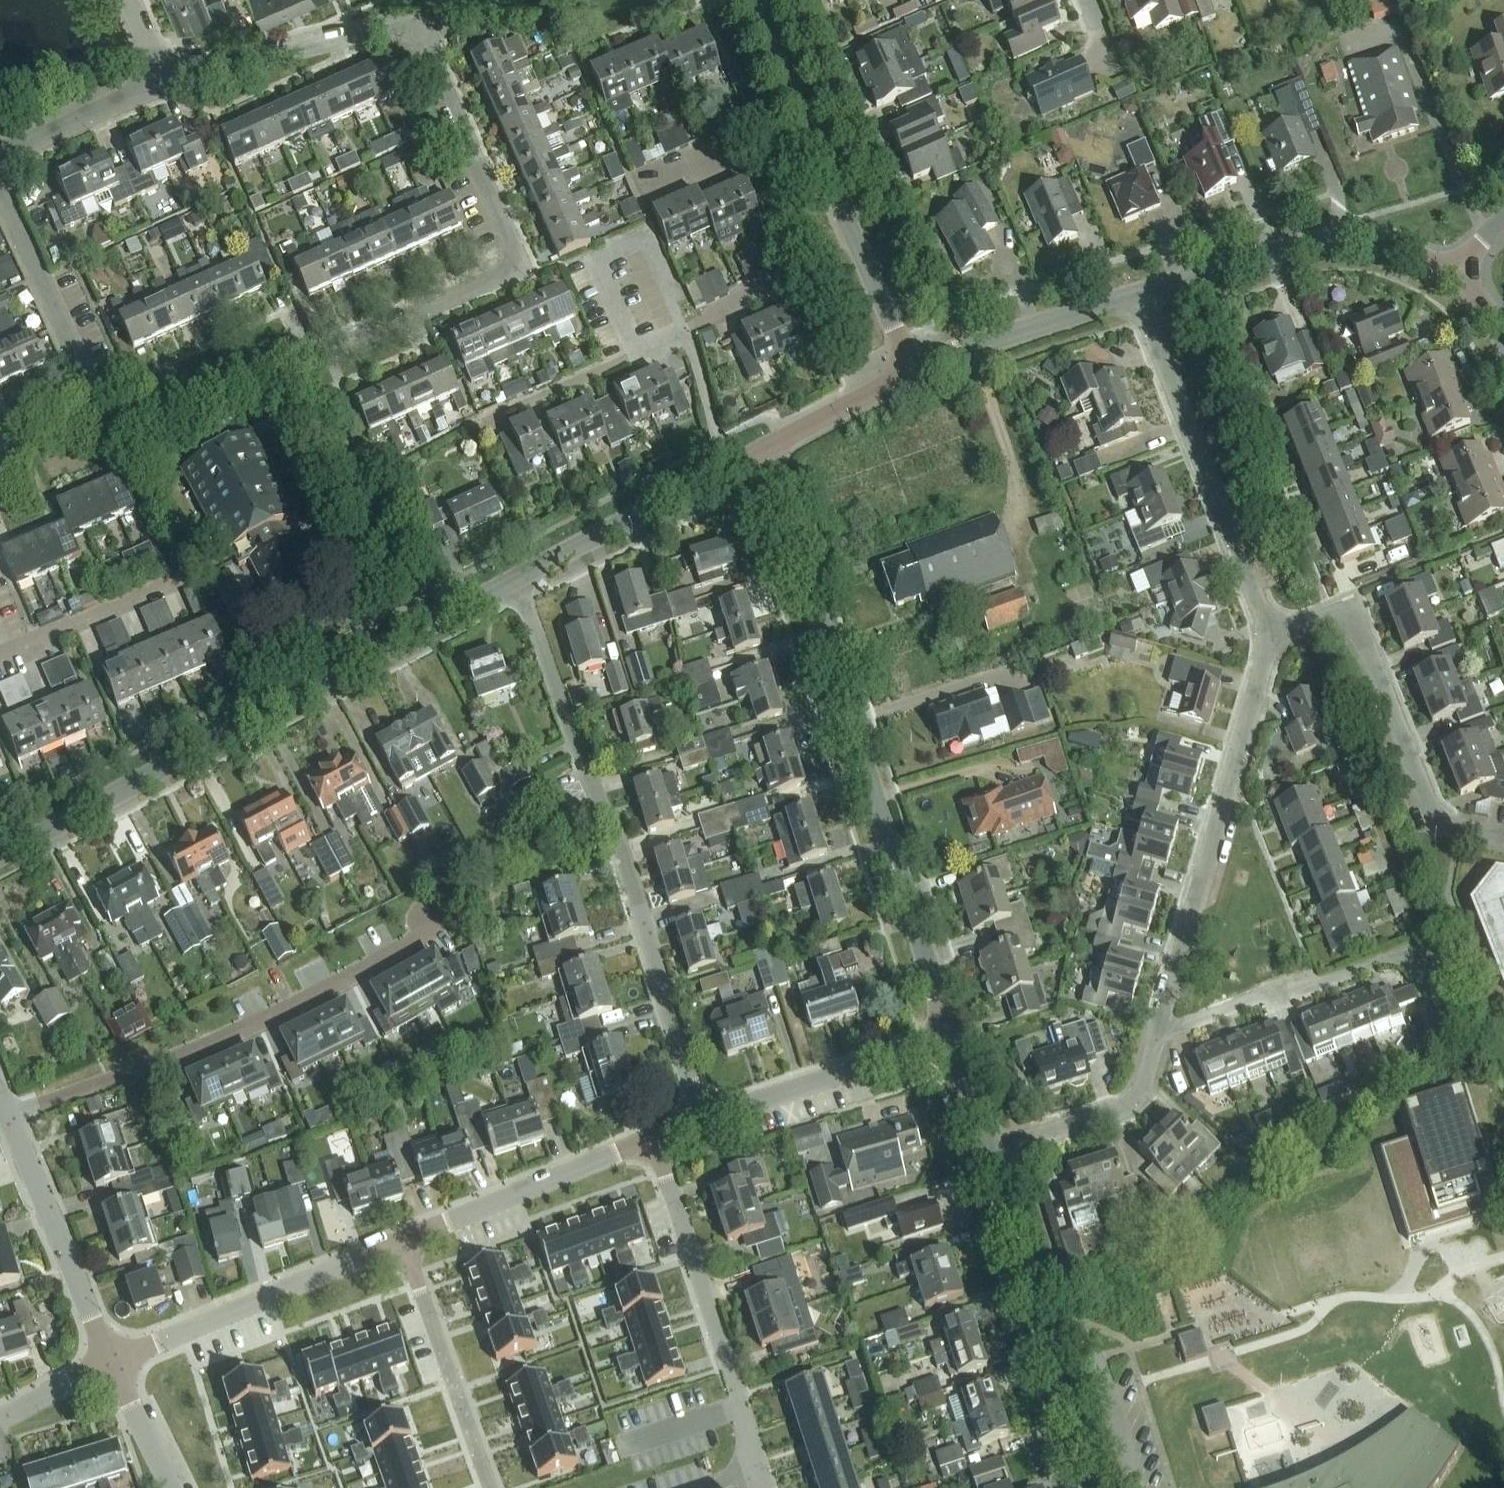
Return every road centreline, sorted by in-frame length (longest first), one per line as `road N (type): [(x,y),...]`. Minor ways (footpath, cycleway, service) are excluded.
road 1 (residential): [(0,188),(114,437),(131,442),(518,266),(410,23)]
road 2 (residential): [(951,1037),(764,450)]
road 3 (tertiary): [(0,859),(517,578)]
road 4 (residential): [(704,1119),(614,836),(517,578)]
road 5 (residential): [(6,1117),(194,1049),(322,992),(417,940),(429,921)]
road 6 (residential): [(1159,1033),(1259,683),(1263,630)]
road 7 (residential): [(1503,837),(1443,824),(1433,814),(1357,624),(1263,630)]
road 8 (residential): [(1263,630),(1142,293)]
road 9 (residential): [(1159,1033),(1409,950),(1438,1035)]
road 10 (residential): [(1092,1487),(987,1155)]
road 11 (tertiary): [(1142,293),(1348,245),(1396,253),(1447,279)]
road 12 (residential): [(113,1363),(404,1241)]
road 13 (residential): [(657,1138),(742,1410)]
road 14 (residential): [(404,1241),(657,1138)]
road 15 (residential): [(113,1363),(6,1117)]
road 16 (residential): [(490,1487),(404,1241)]
road 17 (residential): [(704,1119),(951,1037)]
road 18 (residential): [(163,88),(410,23)]
road 19 (tertiary): [(913,371),(1142,293)]
road 20 (residential): [(913,371),(819,159)]
road 21 (residential): [(987,1155),(1131,1107),(1159,1033)]
road 22 (tertiary): [(517,578),(721,472)]
road 23 (residential): [(686,337),(481,429)]
road 24 (residential): [(0,660),(174,587),(196,586)]
road 25 (residential): [(0,155),(163,88)]
road 26 (residential): [(819,159),(750,0)]
road 27 (tertiary): [(764,450),(913,371)]
road 28 (residential): [(721,472),(686,337)]
road 29 (residential): [(171,1487),(113,1363)]
road 30 (residential): [(0,1422),(113,1363)]
road 31 (residential): [(987,1155),(951,1037)]

